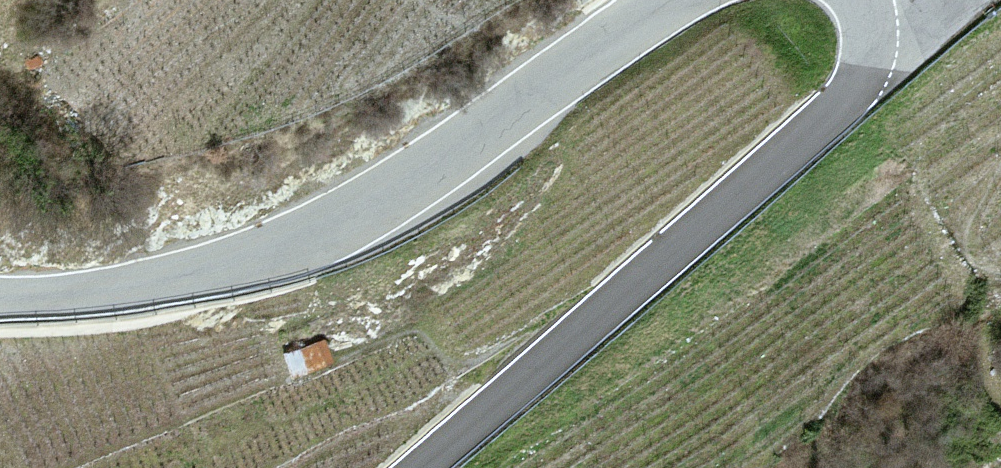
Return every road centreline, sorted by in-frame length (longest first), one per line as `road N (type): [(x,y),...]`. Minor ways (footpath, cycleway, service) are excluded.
road 1 (unclassified): [(671,0),(452,153),(314,232),(201,274),(0,297)]
road 2 (unclassified): [(423,467),(836,110),(862,80),(873,43)]

